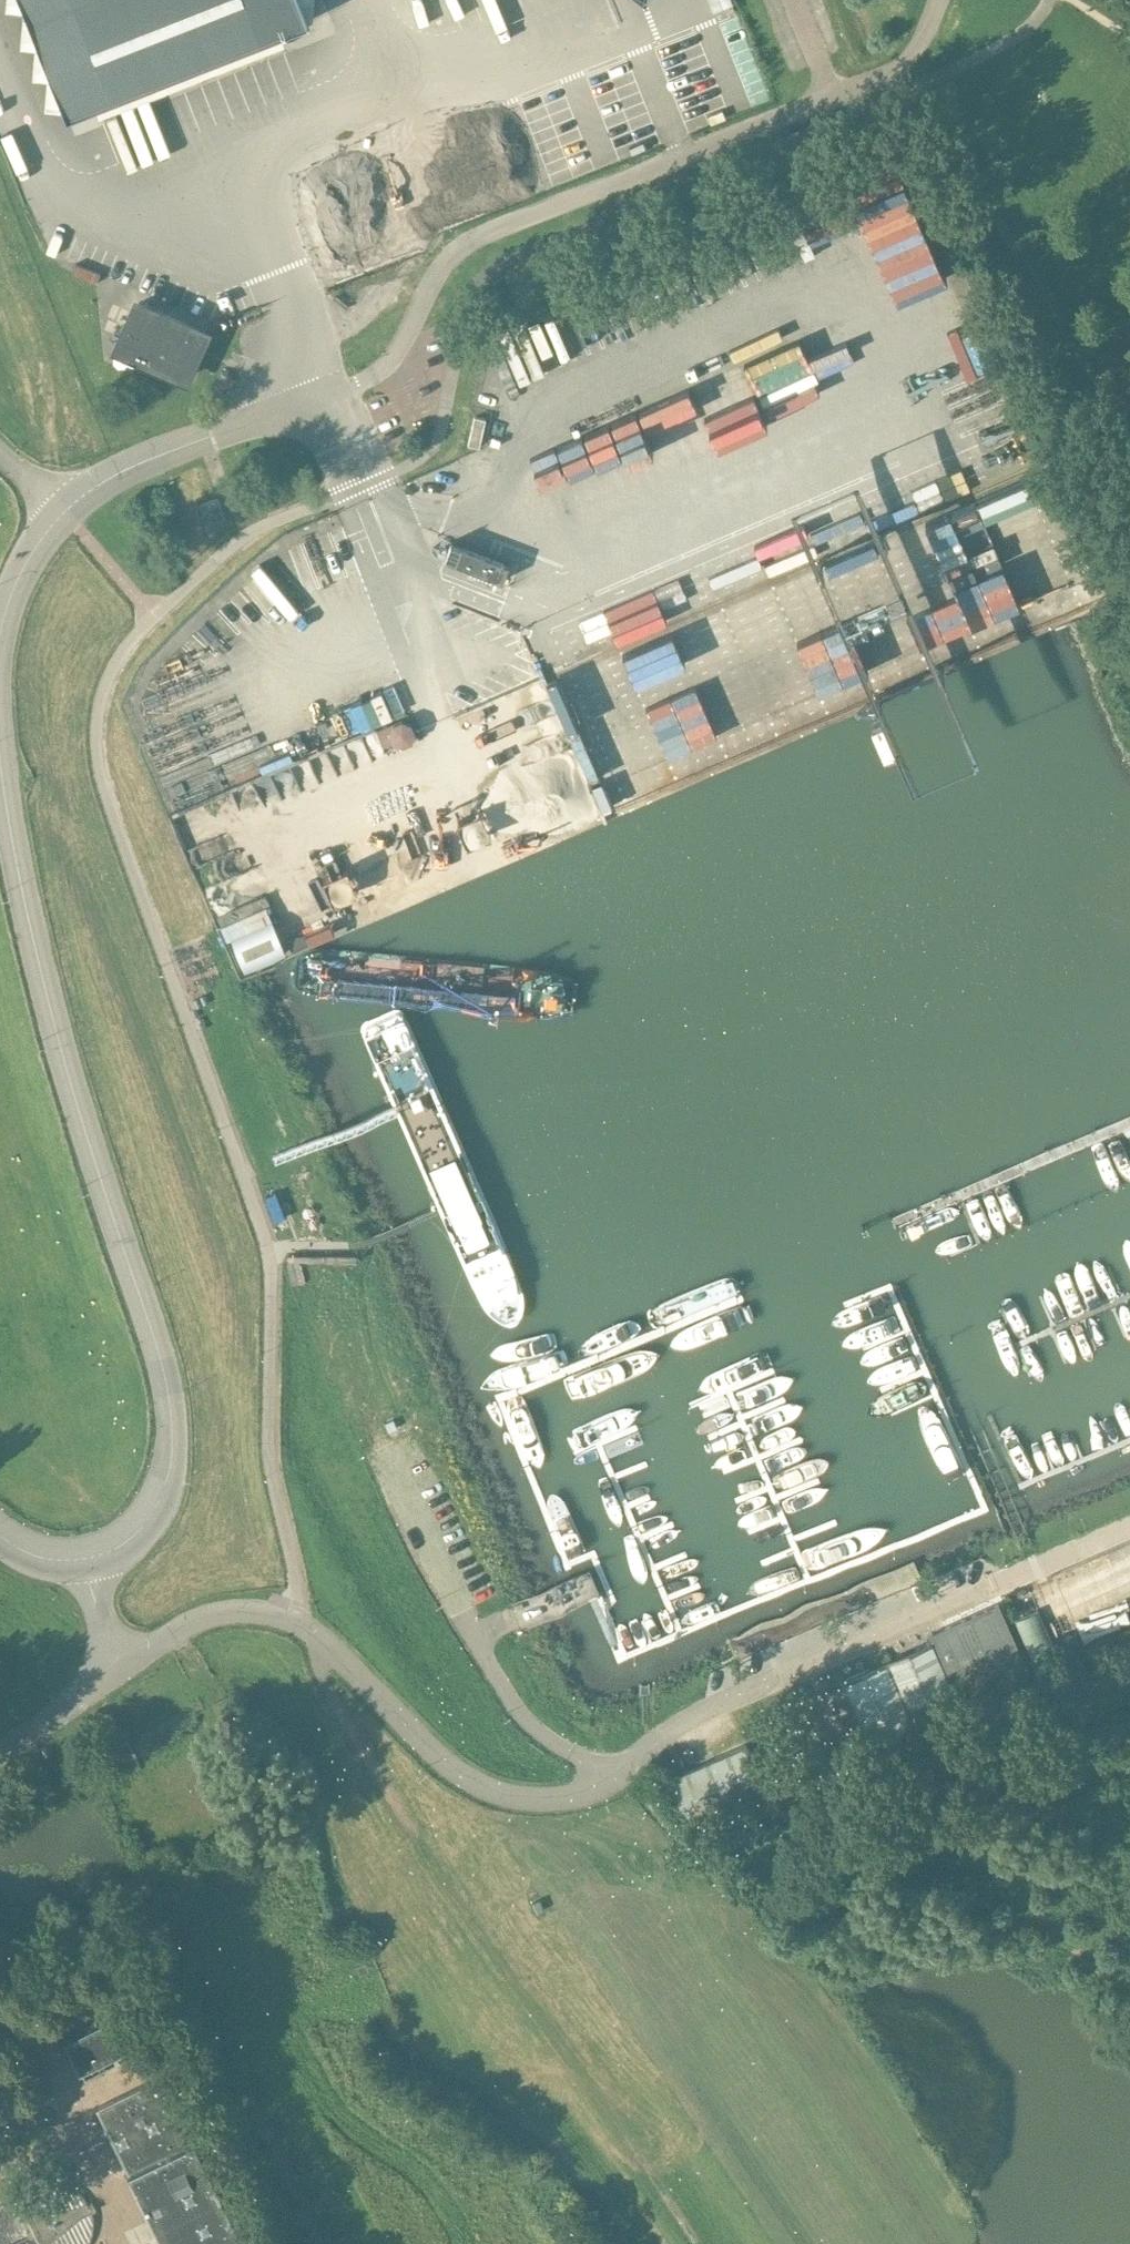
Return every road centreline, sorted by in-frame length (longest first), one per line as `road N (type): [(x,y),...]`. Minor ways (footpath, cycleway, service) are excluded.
road 1 (unclassified): [(120,1660),(187,1620),(269,1614),(307,1631),(465,1777),(533,1800),(581,1795),(625,1776),(685,1723),(992,1586)]
road 2 (unclassified): [(84,1552),(132,1535),(165,1494),(174,1449),(165,1381),(40,967),(0,764)]
road 3 (track): [(698,2243),(413,1827),(330,1691),(307,1631)]
road 4 (unclassified): [(328,391),(379,369),(399,350),(435,272),(489,229),(833,98)]
road 5 (unclassified): [(328,391),(272,248),(57,212),(0,69)]
road 6 (unclassified): [(0,628),(30,553),(86,491),(155,455),(328,391)]
road 7 (track): [(625,1776),(702,1854),(908,1774)]
road 8 (track): [(908,1774),(961,1853),(1129,1995)]
road 9 (unclassified): [(0,1751),(120,1660)]

